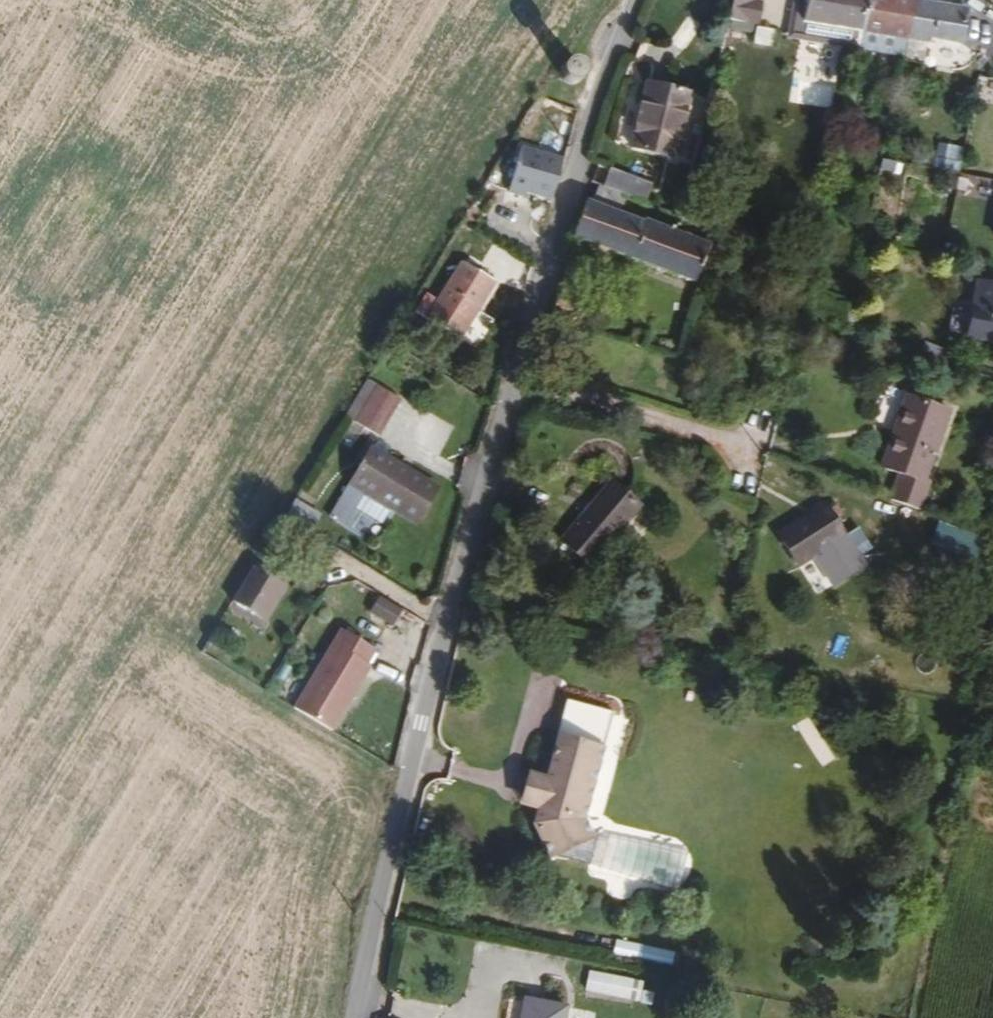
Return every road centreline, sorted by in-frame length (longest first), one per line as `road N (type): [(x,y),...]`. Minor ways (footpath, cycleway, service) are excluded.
road 1 (unclassified): [(357,1017),(517,386)]
road 2 (unclassified): [(517,386),(641,0)]
road 3 (residential): [(748,454),(517,386)]

